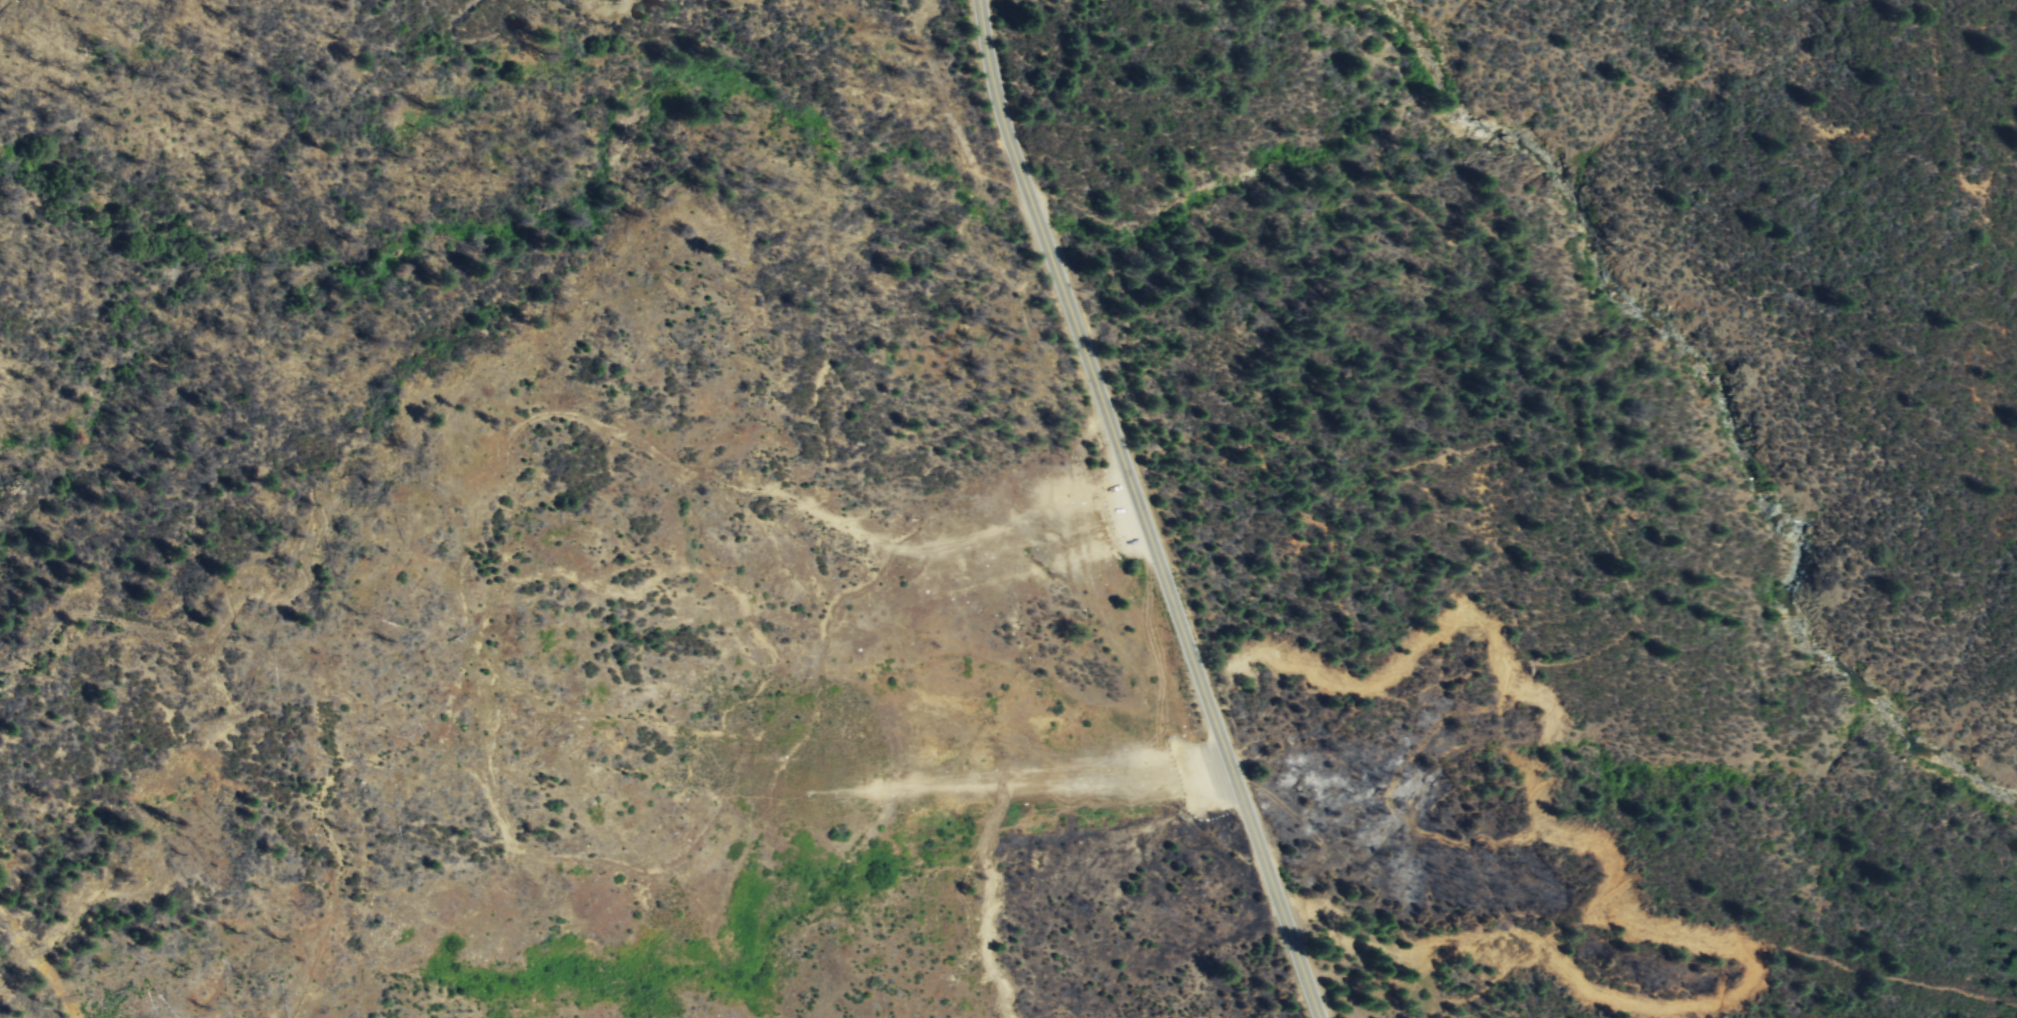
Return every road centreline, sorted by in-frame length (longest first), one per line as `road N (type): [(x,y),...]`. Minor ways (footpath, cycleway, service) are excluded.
road 1 (tertiary): [(983,0),(1022,159),(1326,1017)]
road 2 (residential): [(710,0),(290,352)]
road 3 (track): [(72,1017),(0,908)]

